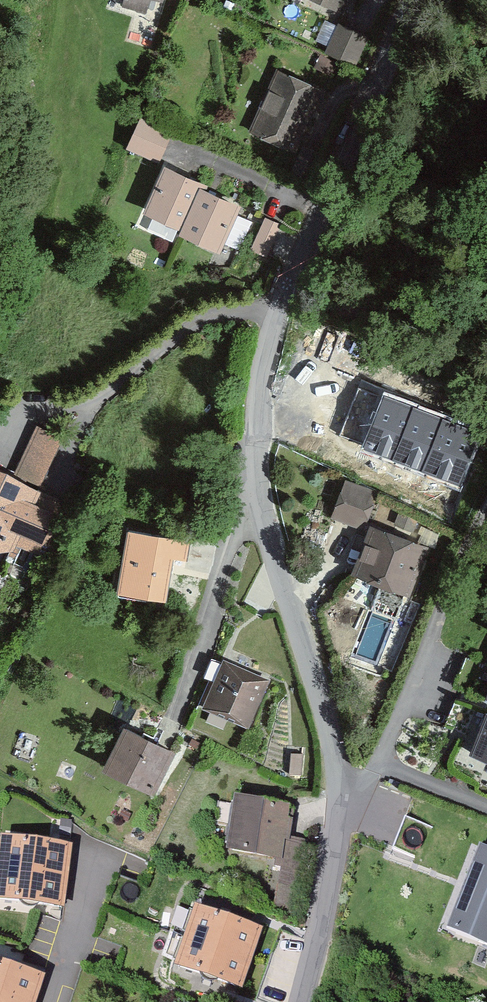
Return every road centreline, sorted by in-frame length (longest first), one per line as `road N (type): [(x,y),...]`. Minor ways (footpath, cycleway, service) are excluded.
road 1 (residential): [(410,0),(289,262),(259,426),(265,522),(330,724),(343,803),(306,1001)]

